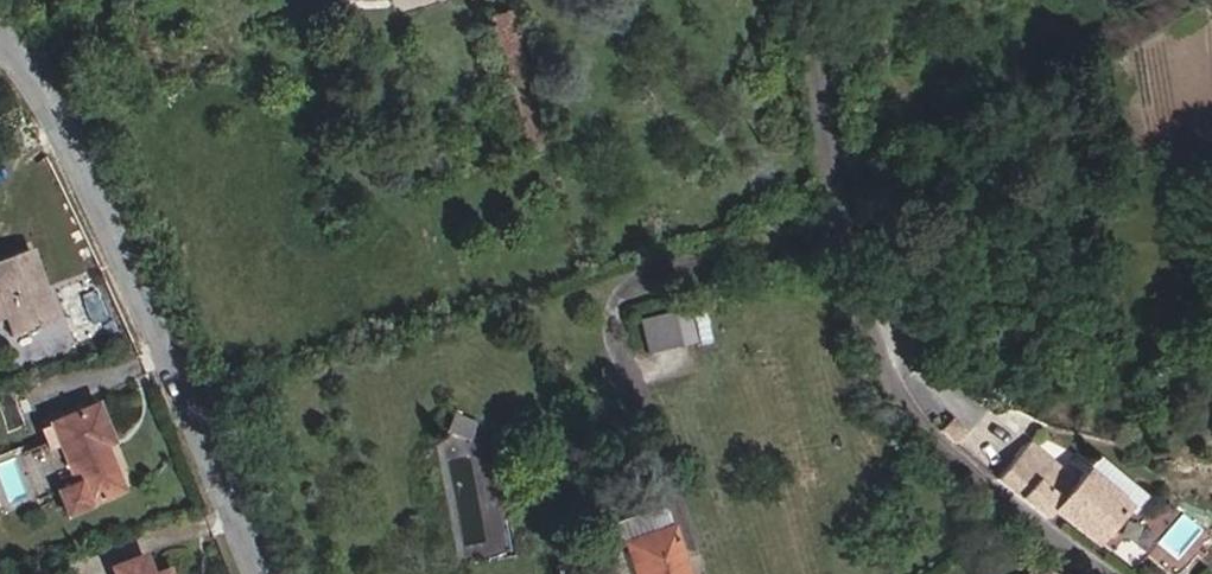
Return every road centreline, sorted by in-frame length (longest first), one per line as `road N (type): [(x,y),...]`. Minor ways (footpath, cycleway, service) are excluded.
road 1 (residential): [(798,0),(825,76),(847,228),(891,368),(925,431),(1107,573)]
road 2 (unclassified): [(0,43),(72,147),(260,573)]

